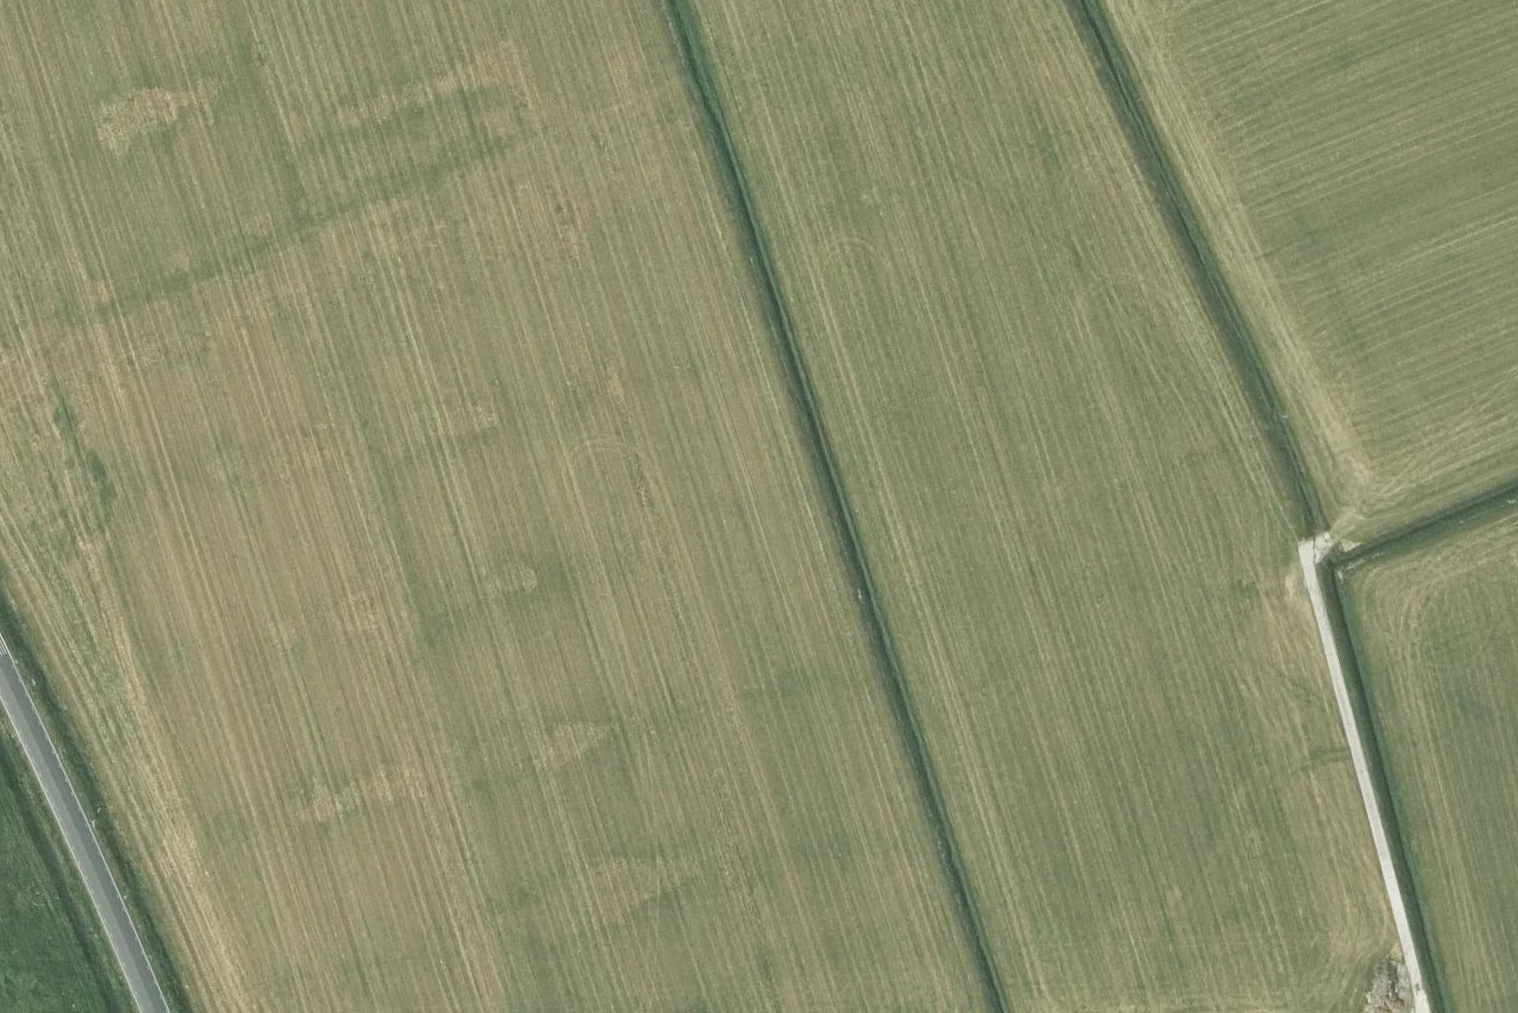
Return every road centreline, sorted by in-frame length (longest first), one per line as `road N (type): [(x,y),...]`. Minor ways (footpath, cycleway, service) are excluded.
road 1 (secondary): [(154,1012),(0,662)]

